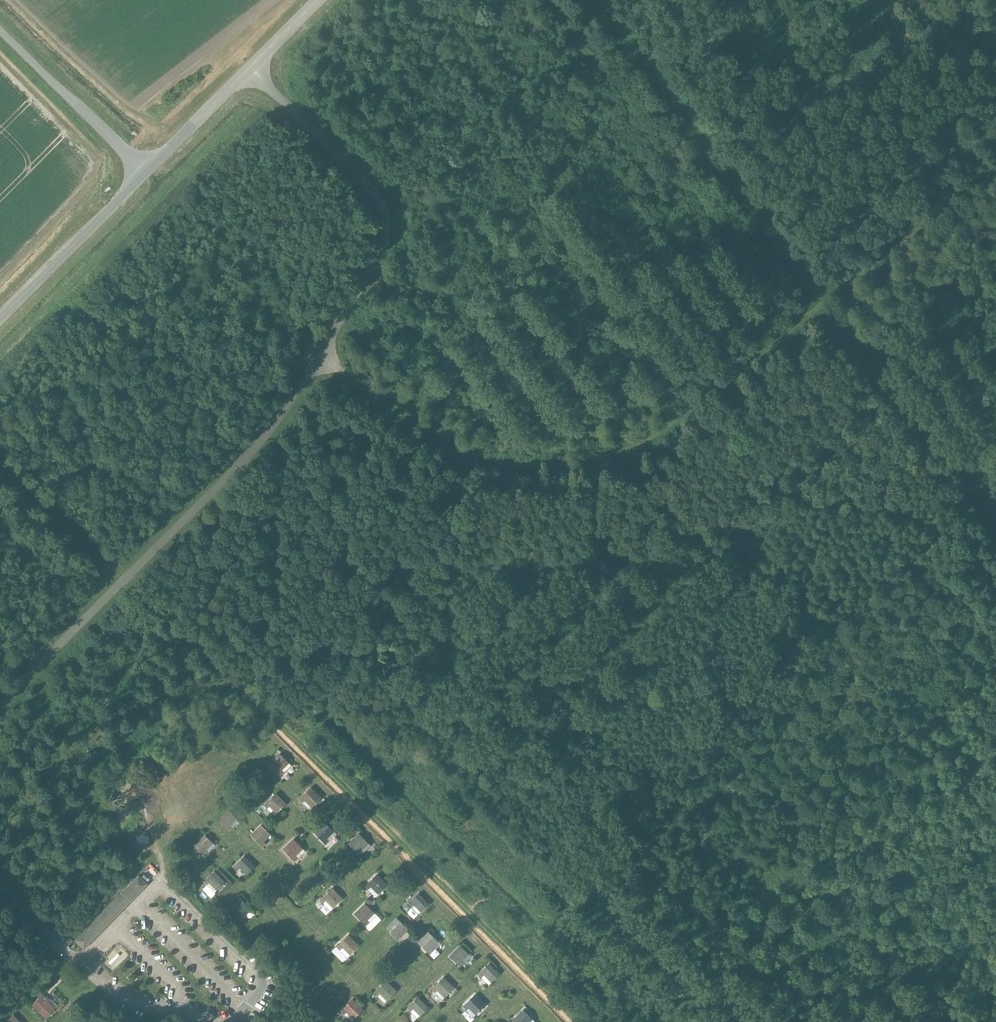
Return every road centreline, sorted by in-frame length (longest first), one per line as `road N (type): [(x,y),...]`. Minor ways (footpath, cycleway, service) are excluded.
road 1 (residential): [(0,704),(264,438),(381,252),(383,204),(248,69)]
road 2 (track): [(995,185),(961,200),(655,439),(582,470),(510,467),(455,451),(320,357)]
road 3 (unclassified): [(0,318),(149,169)]
road 4 (unclassified): [(149,169),(0,30)]
road 5 (unclassified): [(149,169),(248,69)]

